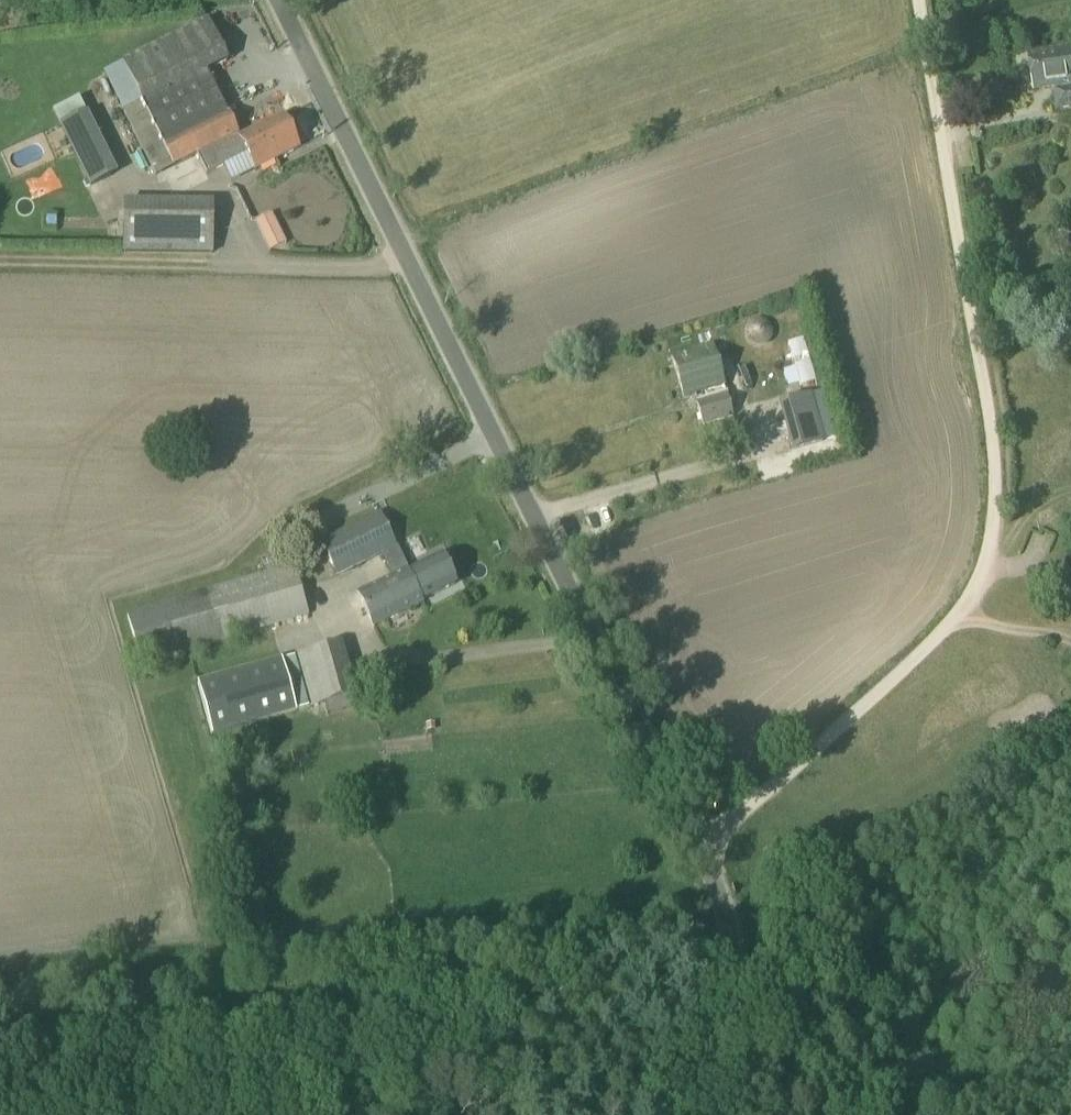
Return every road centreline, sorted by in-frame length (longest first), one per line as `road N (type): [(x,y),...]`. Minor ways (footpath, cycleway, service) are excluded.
road 1 (tertiary): [(685,1114),(724,1015),(724,917),(276,0)]
road 2 (track): [(916,0),(994,462),(994,517),(978,583),(963,613),(931,643),(743,810),(693,842)]
road 3 (track): [(839,1114),(724,917)]

